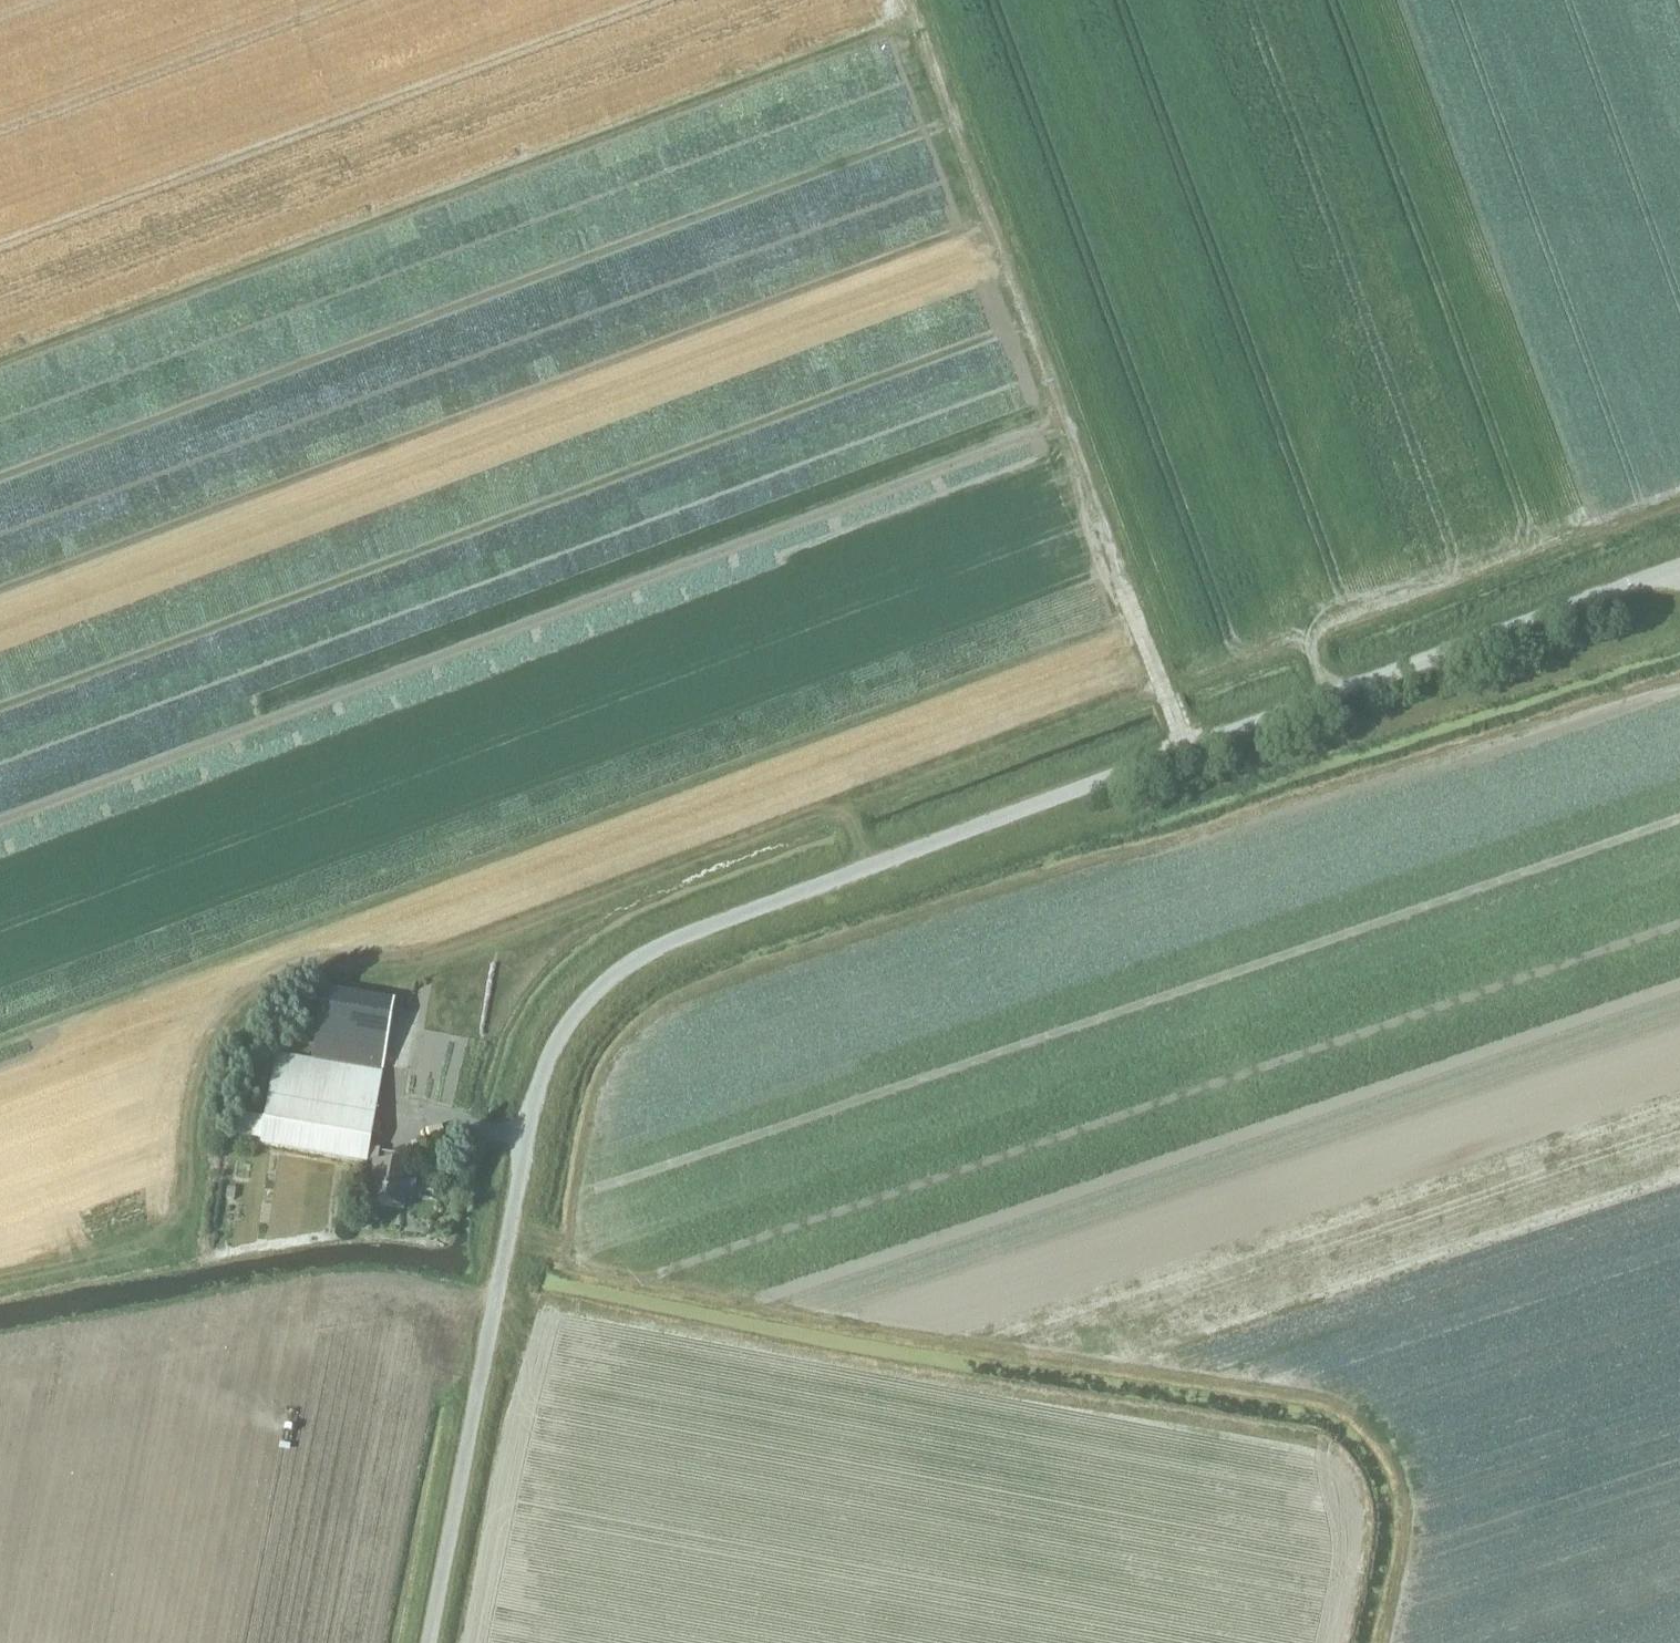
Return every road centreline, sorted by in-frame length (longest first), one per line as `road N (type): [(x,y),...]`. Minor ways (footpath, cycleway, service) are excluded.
road 1 (unclassified): [(426,1642),(535,1098),(579,1010),(611,980),(700,931),(1679,570)]

